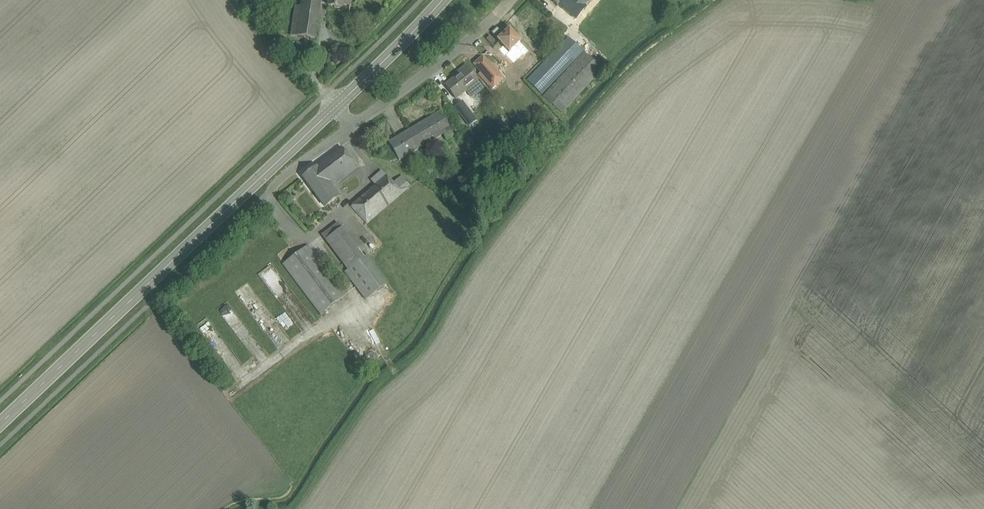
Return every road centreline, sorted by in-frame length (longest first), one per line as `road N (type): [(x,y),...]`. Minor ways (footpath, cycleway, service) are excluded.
road 1 (secondary): [(0,425),(338,109)]
road 2 (unclassified): [(355,124),(509,0)]
road 3 (unclassified): [(301,242),(270,192),(355,124)]
road 4 (secondary): [(338,109),(443,0)]

